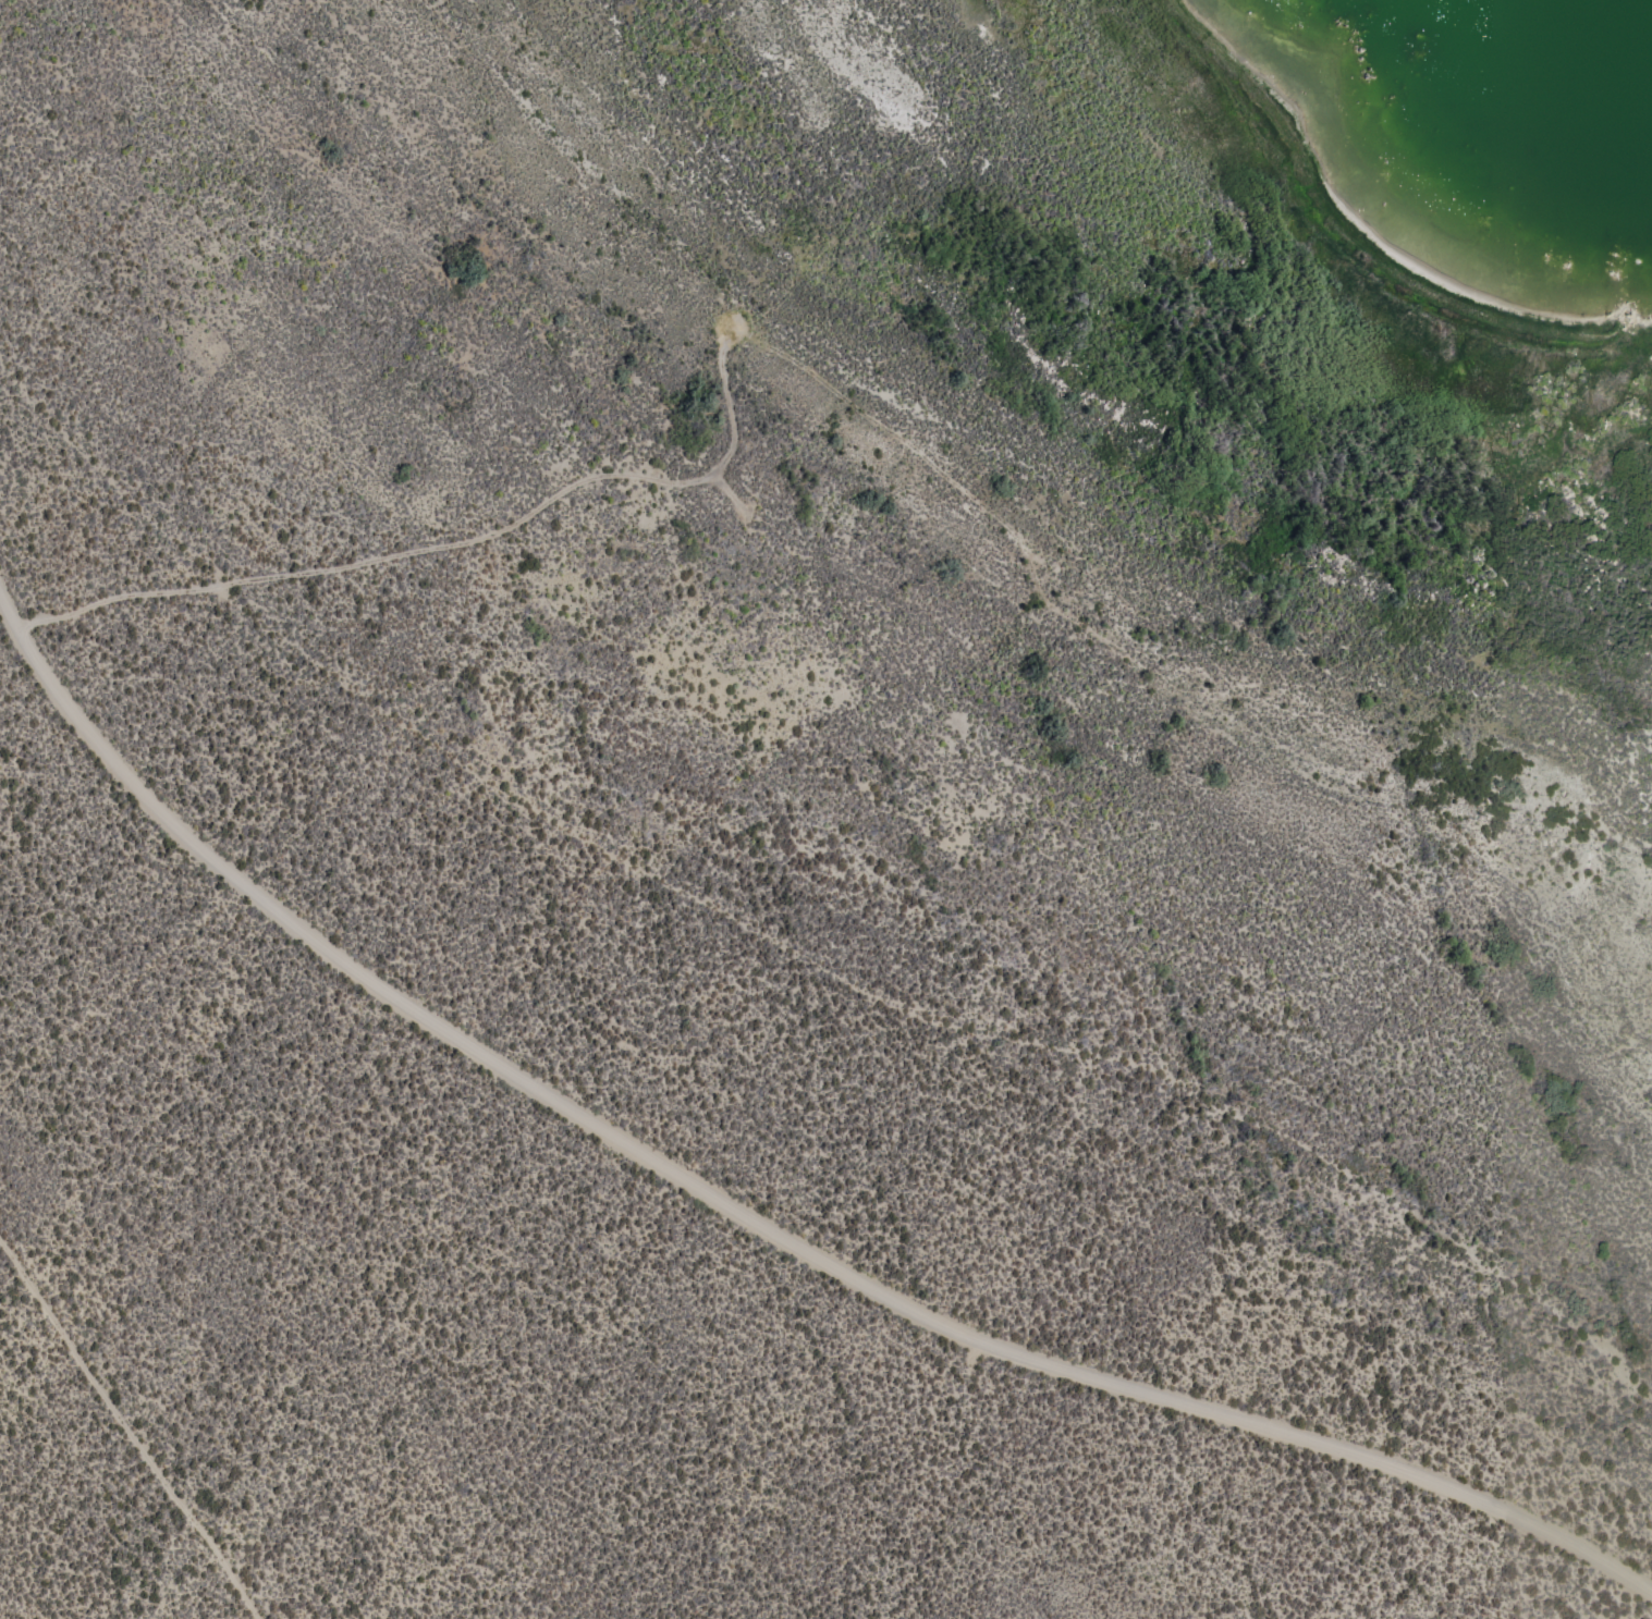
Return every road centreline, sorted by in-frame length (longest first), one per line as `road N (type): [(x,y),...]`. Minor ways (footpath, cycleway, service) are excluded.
road 1 (residential): [(1651,1601),(1534,1531),(1371,1468),(955,1340),(599,1137),(412,1018),(187,845),(62,707),(0,604)]
road 2 (track): [(255,1618),(0,1249)]

